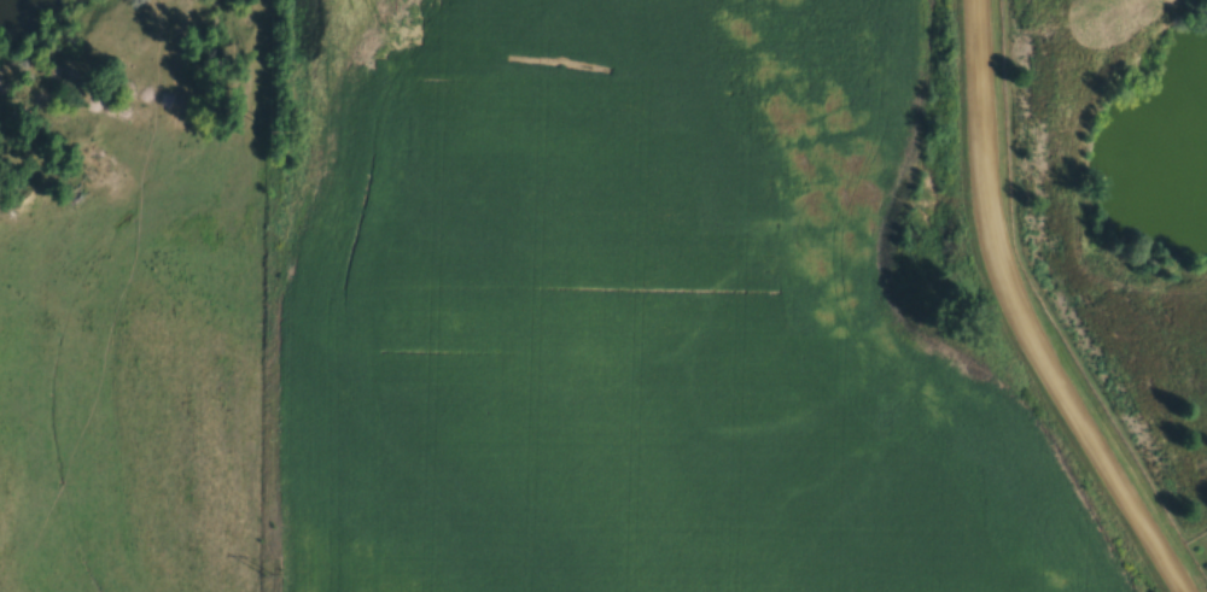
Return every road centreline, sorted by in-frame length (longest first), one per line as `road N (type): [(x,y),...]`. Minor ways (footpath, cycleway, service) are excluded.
road 1 (residential): [(1185,591),(1030,338),(1003,280),(989,198),(976,0)]

